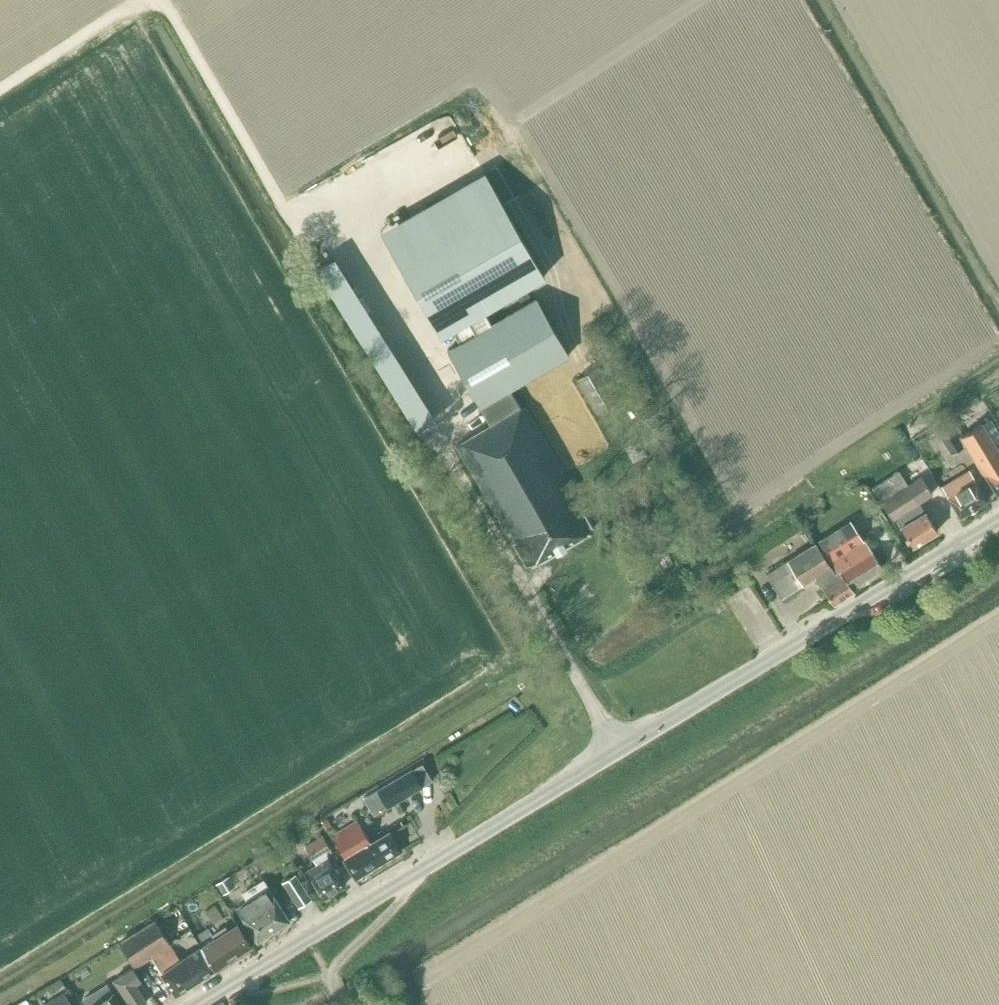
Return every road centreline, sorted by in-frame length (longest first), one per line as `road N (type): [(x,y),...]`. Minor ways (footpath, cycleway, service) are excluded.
road 1 (tertiary): [(199,1004),(998,518)]
road 2 (track): [(282,206),(163,0)]
road 3 (track): [(0,89),(120,11),(153,0)]

